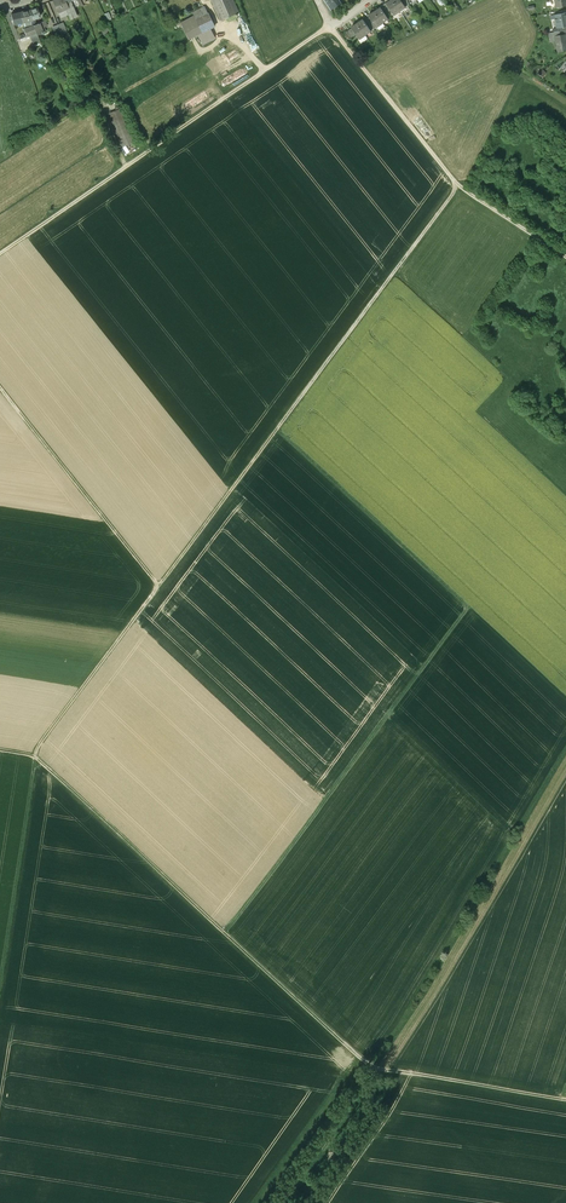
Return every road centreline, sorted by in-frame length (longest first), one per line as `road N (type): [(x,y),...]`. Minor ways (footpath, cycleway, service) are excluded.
road 1 (track): [(0,253),(331,28),(457,185),(565,257)]
road 2 (track): [(36,759),(457,185)]
road 3 (track): [(565,1098),(377,1068),(36,759),(0,754)]
road 4 (track): [(159,586),(0,388)]
road 5 (track): [(36,759),(0,976)]

